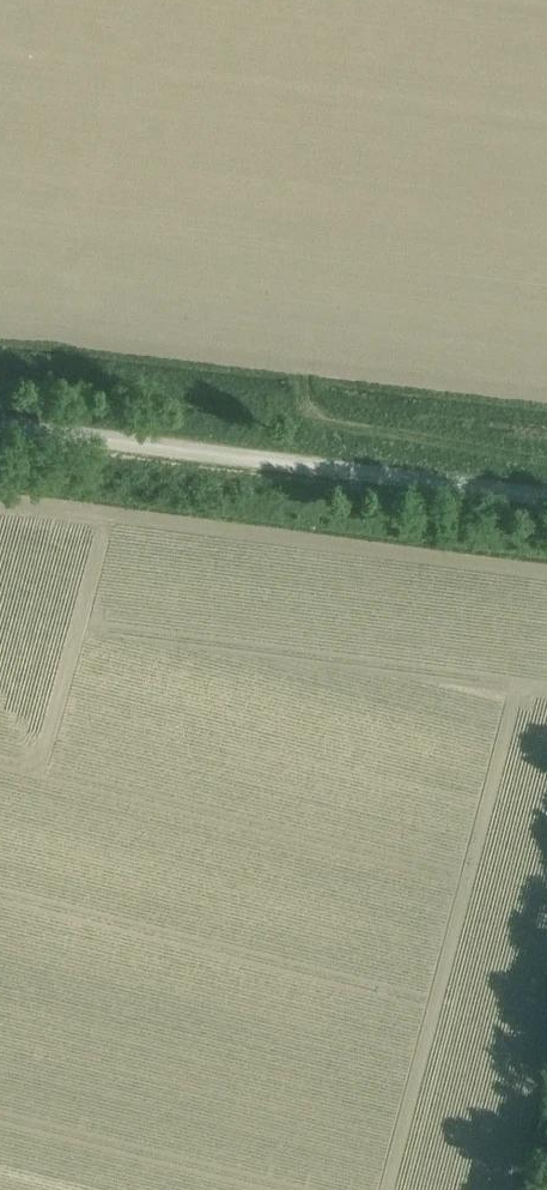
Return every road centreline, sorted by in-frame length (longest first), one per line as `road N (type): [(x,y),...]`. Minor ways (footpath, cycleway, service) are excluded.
road 1 (unclassified): [(0,425),(546,499)]

